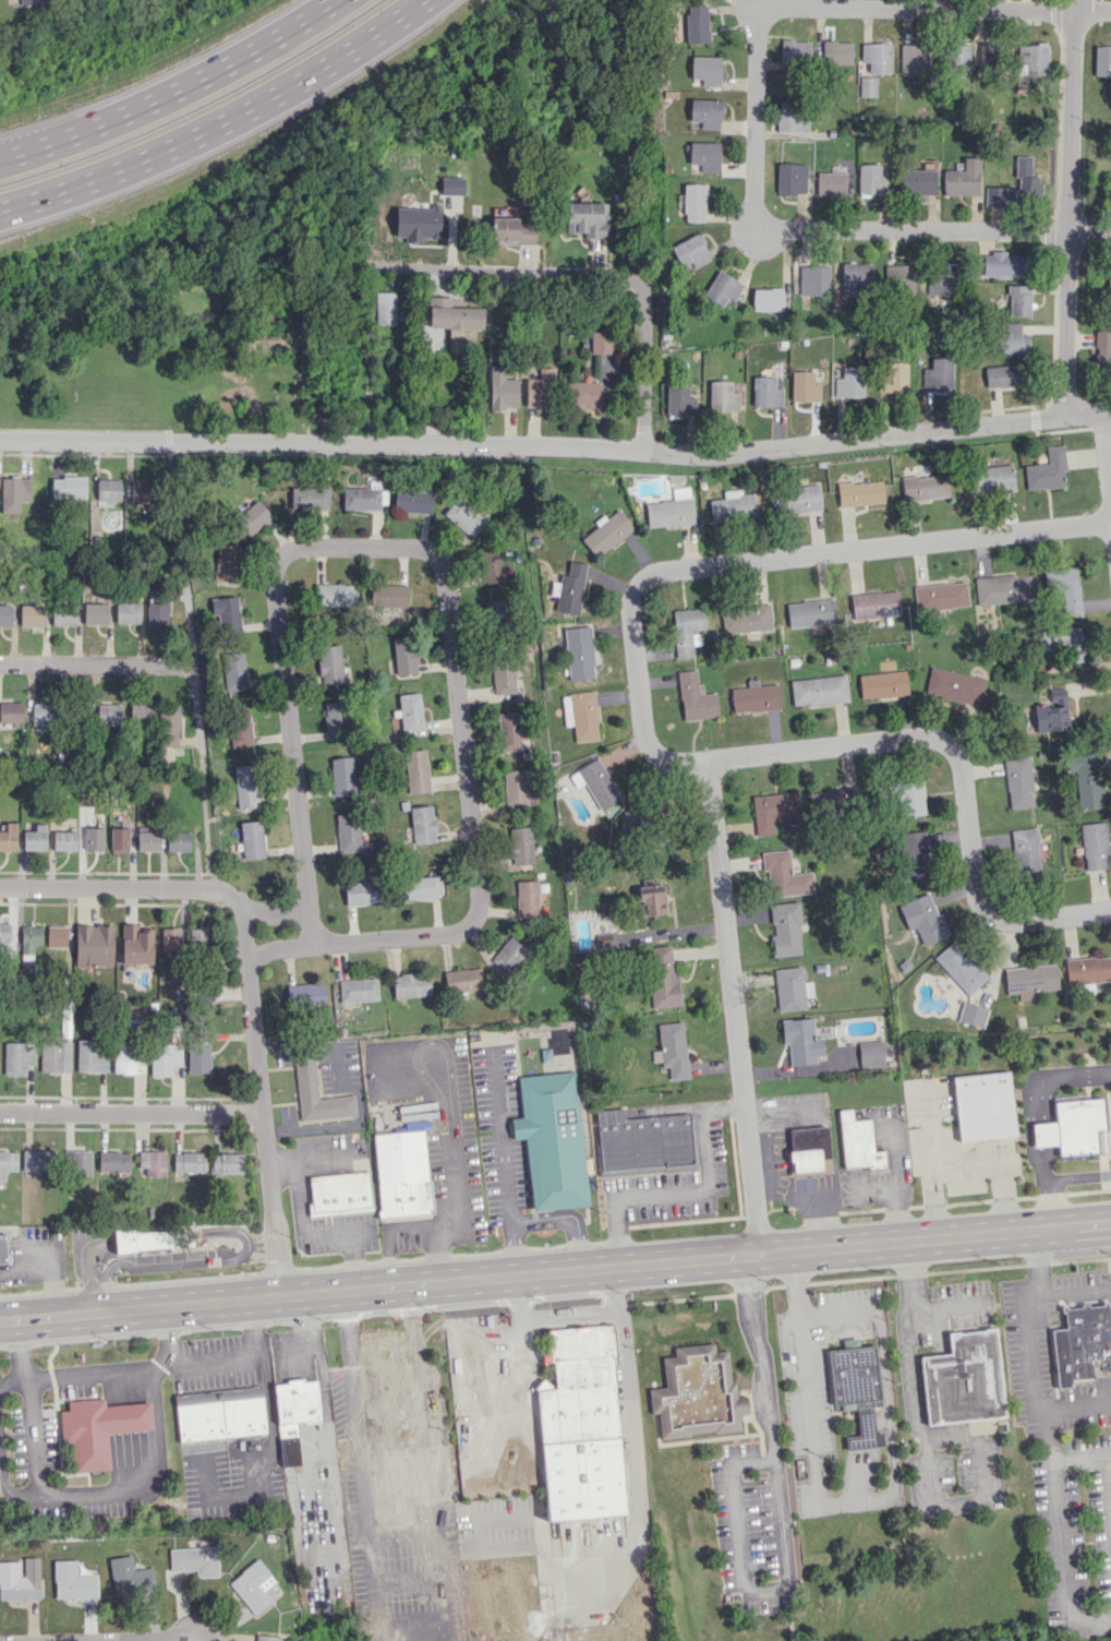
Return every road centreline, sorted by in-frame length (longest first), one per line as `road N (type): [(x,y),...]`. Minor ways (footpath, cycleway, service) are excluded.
road 1 (residential): [(249,958),(315,950),(277,575),(295,552),(420,549),(447,578),(481,895),(476,915),(452,934),(315,950)]
road 2 (primary): [(1110,1223),(0,1321)]
road 3 (residential): [(0,441),(432,445),(712,459),(1110,411)]
road 4 (residential): [(709,765),(676,765),(644,736),(631,603),(645,577),(1110,518)]
road 5 (residential): [(766,15),(754,38),(753,208),(764,223),(776,229),(1110,235)]
road 6 (residential): [(709,765),(929,739),(958,758),(978,902),(1013,922),(1110,910)]
road 7 (residential): [(709,765),(759,1254)]
road 8 (motorway): [(0,210),(226,122),(422,0)]
road 9 (residential): [(1070,0),(1063,416)]
road 10 (residential): [(239,907),(281,1296)]
road 11 (motorway): [(336,0),(201,79),(0,159)]
road 12 (residential): [(766,15),(806,5),(1110,11)]
road 13 (residential): [(645,297),(624,277),(349,266)]
road 14 (residential): [(0,1112),(266,1114)]
road 15 (residential): [(0,890),(221,891)]
road 16 (residential): [(0,663),(192,664)]
road 17 (residential): [(645,297),(644,455)]

